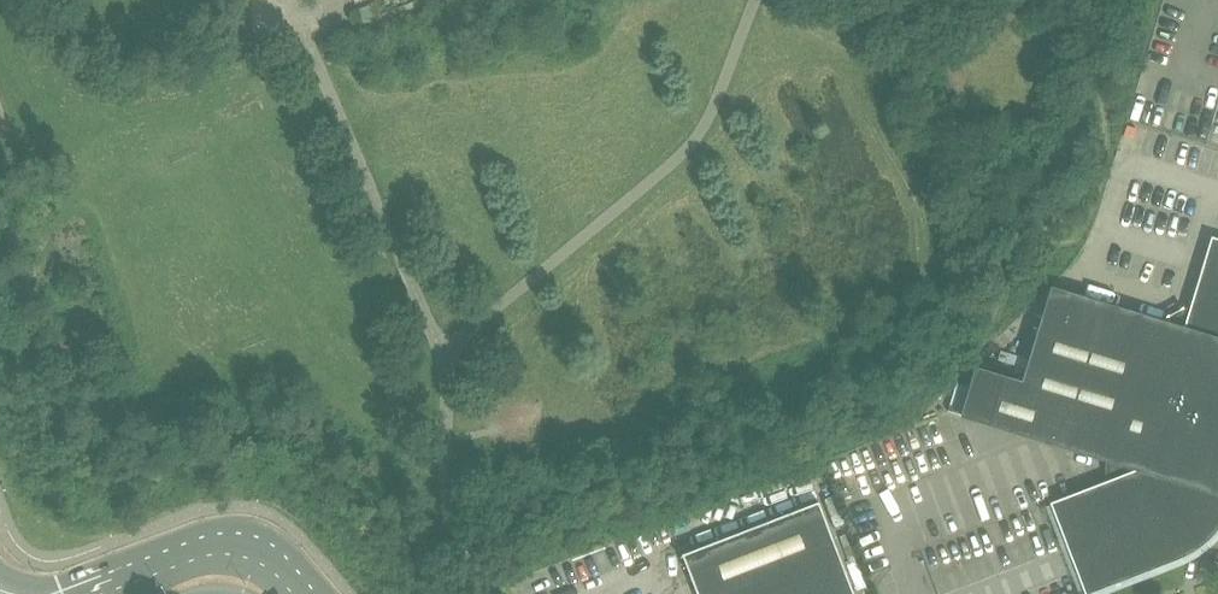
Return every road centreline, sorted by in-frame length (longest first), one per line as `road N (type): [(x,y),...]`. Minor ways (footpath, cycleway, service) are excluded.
road 1 (unclassified): [(297,593),(275,567),(223,552),(94,593)]

